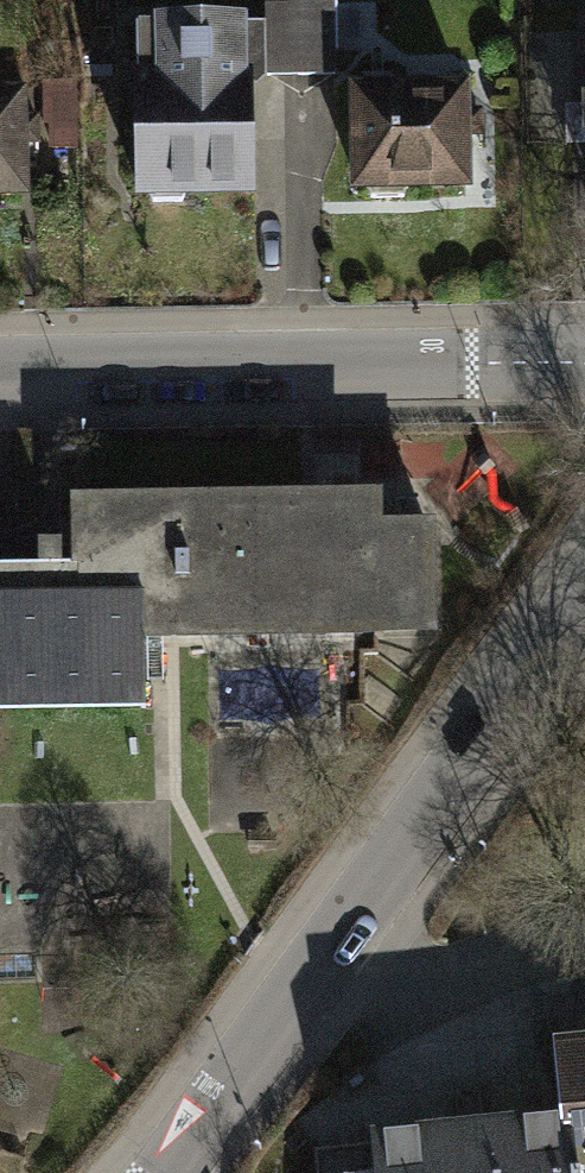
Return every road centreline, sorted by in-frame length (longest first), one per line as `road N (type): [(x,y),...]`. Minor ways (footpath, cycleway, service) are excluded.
road 1 (residential): [(584,363),(0,372)]
road 2 (residential): [(331,949),(584,602)]
road 3 (residential): [(167,1172),(331,949)]
road 4 (residential): [(331,949),(402,997),(529,951),(584,942)]

